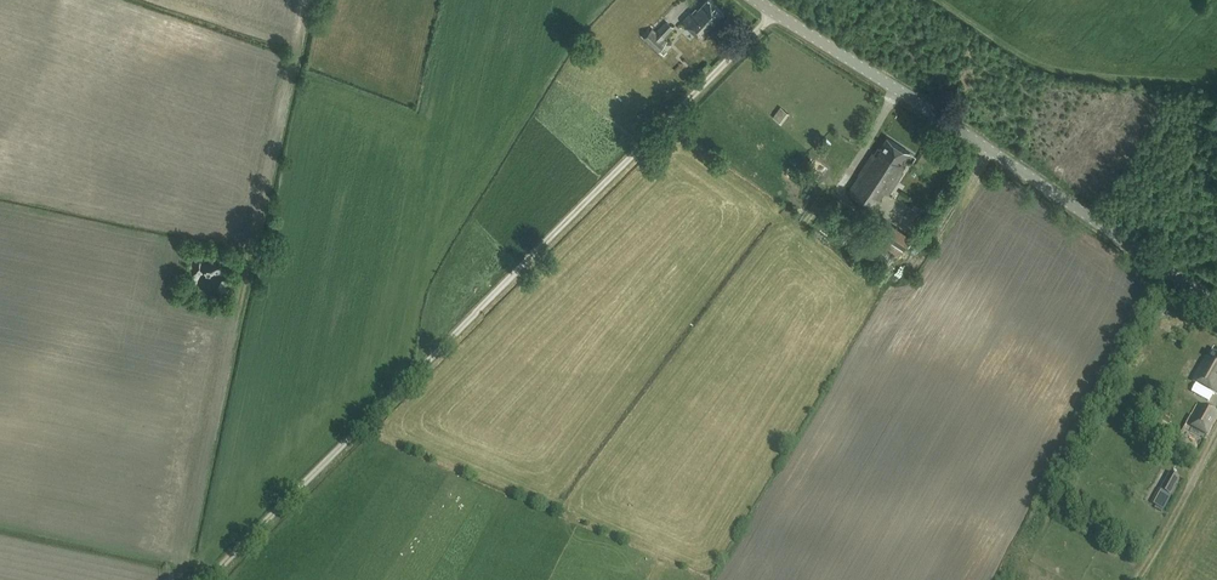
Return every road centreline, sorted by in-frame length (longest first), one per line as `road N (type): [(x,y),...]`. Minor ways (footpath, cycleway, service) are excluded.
road 1 (track): [(774,13),(216,579)]
road 2 (tertiary): [(754,0),(885,77),(1216,299)]
road 3 (track): [(311,0),(214,445)]

